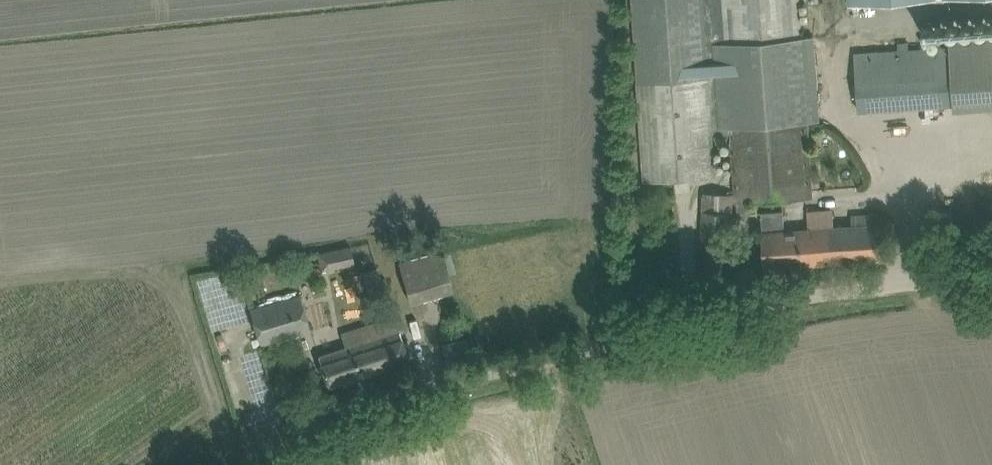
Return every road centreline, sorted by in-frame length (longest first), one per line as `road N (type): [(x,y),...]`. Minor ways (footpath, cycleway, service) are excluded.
road 1 (unclassified): [(220,464),(321,403),(766,293),(910,275)]

